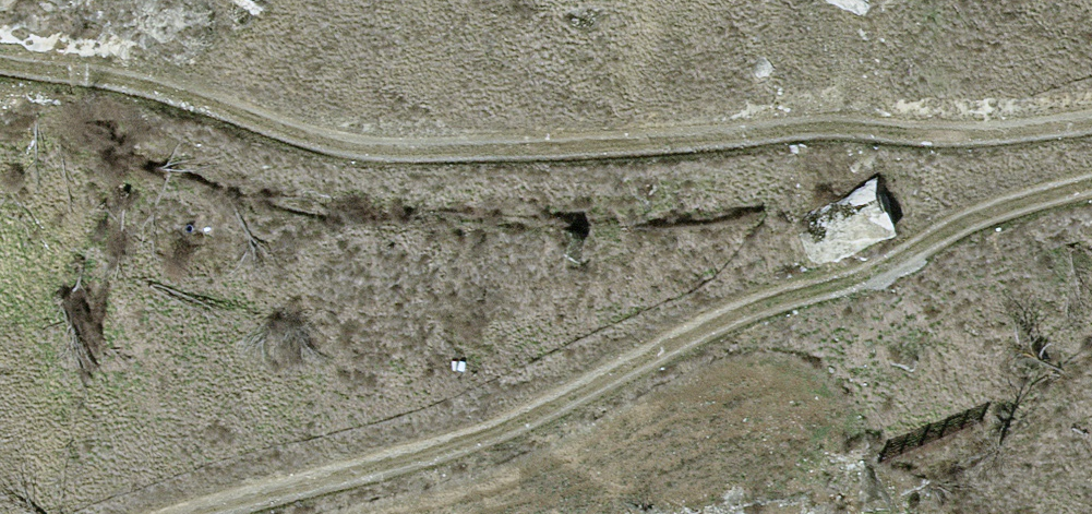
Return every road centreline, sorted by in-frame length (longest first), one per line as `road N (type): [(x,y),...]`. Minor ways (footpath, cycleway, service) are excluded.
road 1 (track): [(1091,137),(1029,145),(810,137),(499,163),(0,70)]
road 2 (track): [(257,513),(365,485),(994,228),(1091,200)]

